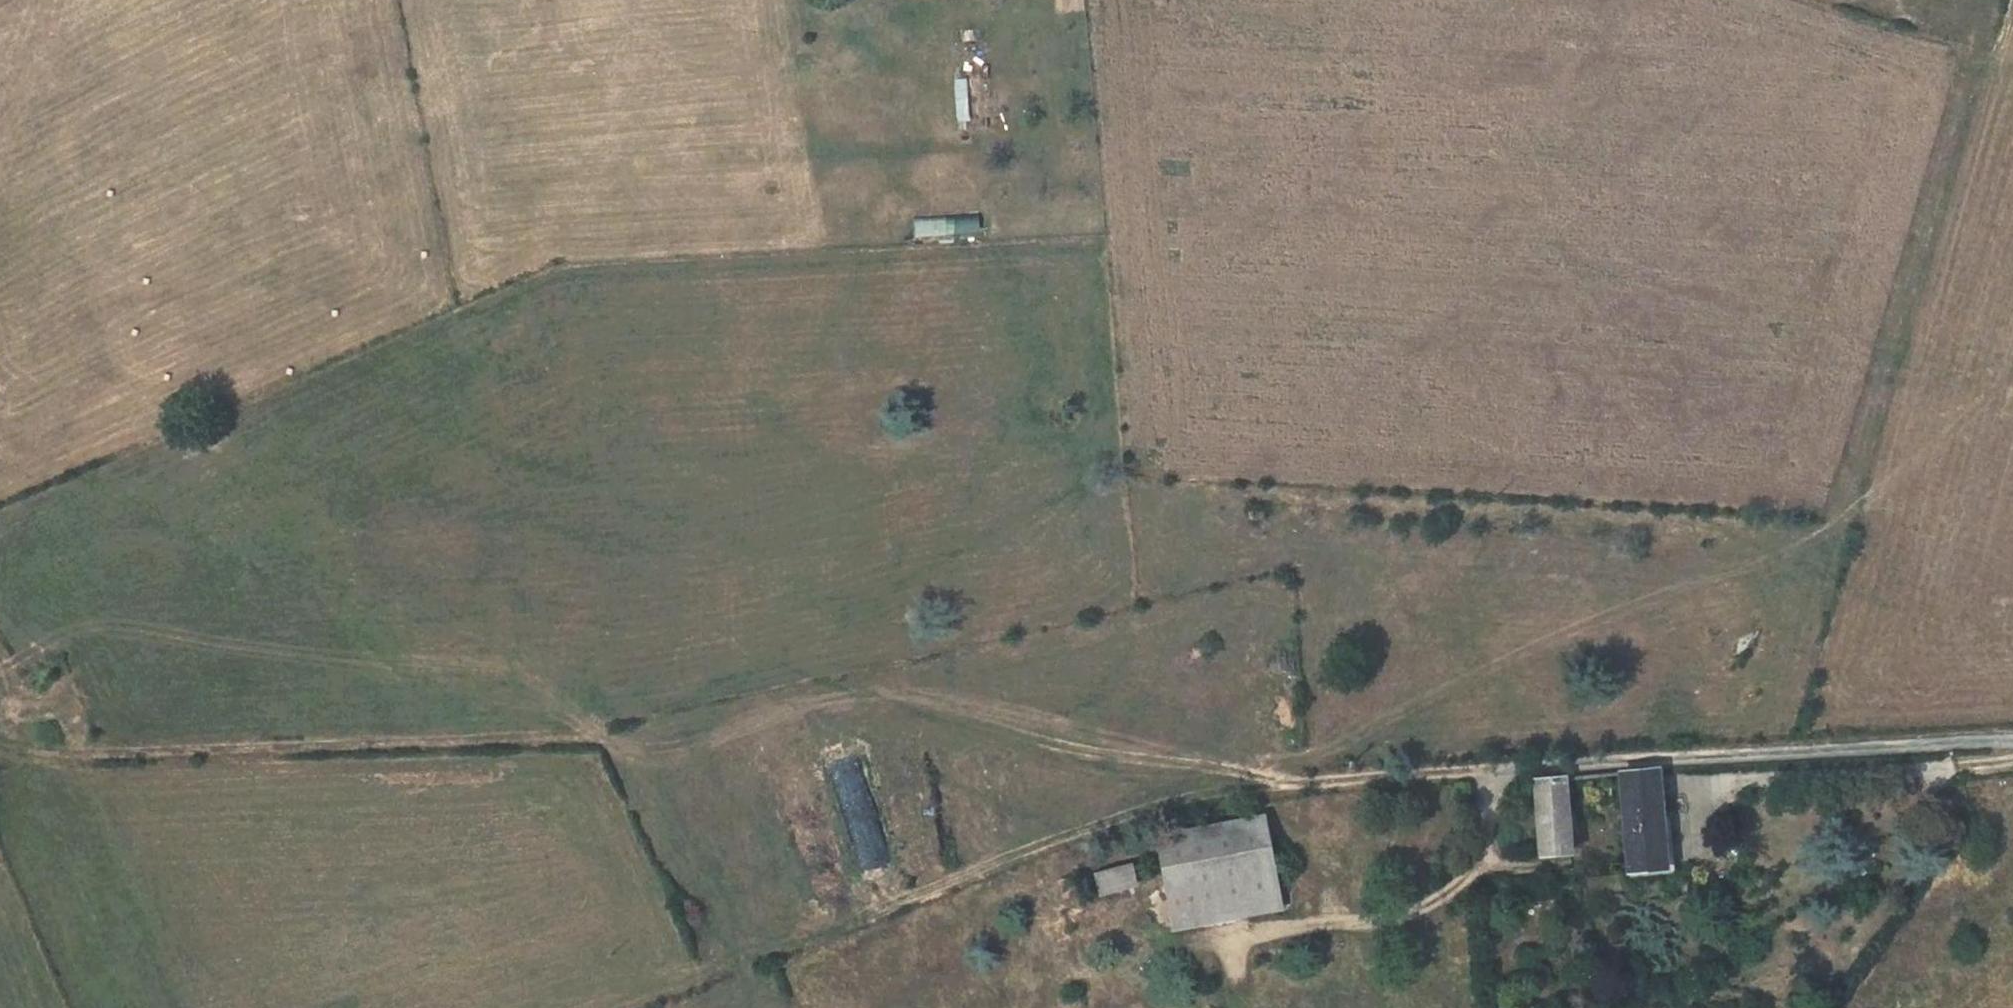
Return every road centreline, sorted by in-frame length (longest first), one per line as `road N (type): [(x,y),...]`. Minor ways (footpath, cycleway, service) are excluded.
road 1 (unclassified): [(1667,737),(2012,715)]

